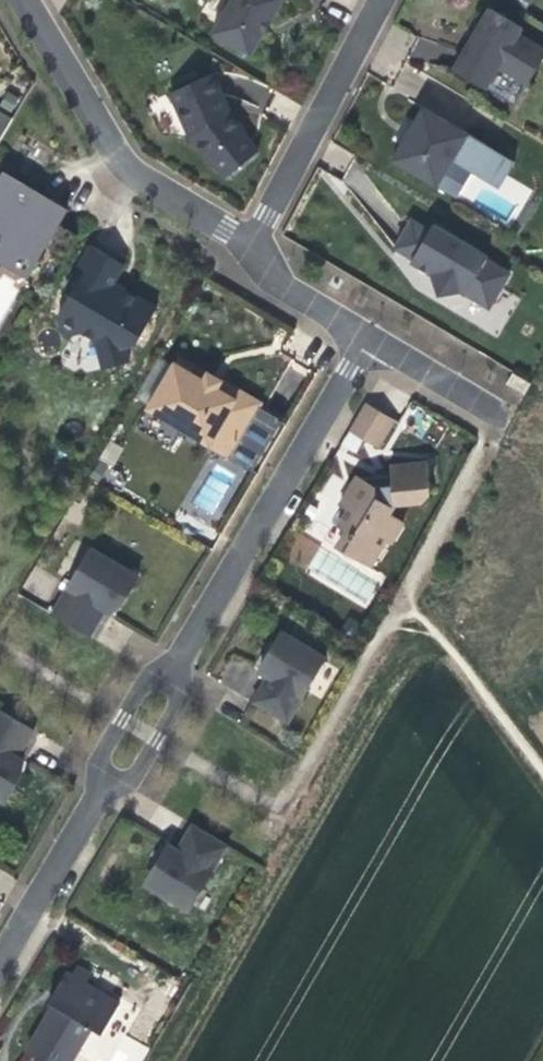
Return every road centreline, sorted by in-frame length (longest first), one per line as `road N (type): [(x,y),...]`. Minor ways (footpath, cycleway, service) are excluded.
road 1 (residential): [(368,337),(180,658)]
road 2 (unclassified): [(25,0),(129,168),(249,245)]
road 3 (unclassified): [(249,245),(379,0)]
road 4 (track): [(542,775),(471,675),(401,602)]
road 5 (residential): [(100,792),(0,960)]
road 6 (residential): [(180,658),(175,705),(159,740),(134,777),(100,792)]
road 7 (residential): [(100,792),(103,754),(145,678),(180,658)]
road 8 (unclassified): [(249,245),(289,290),(368,337)]
road 9 (unclassified): [(368,337),(498,416)]

